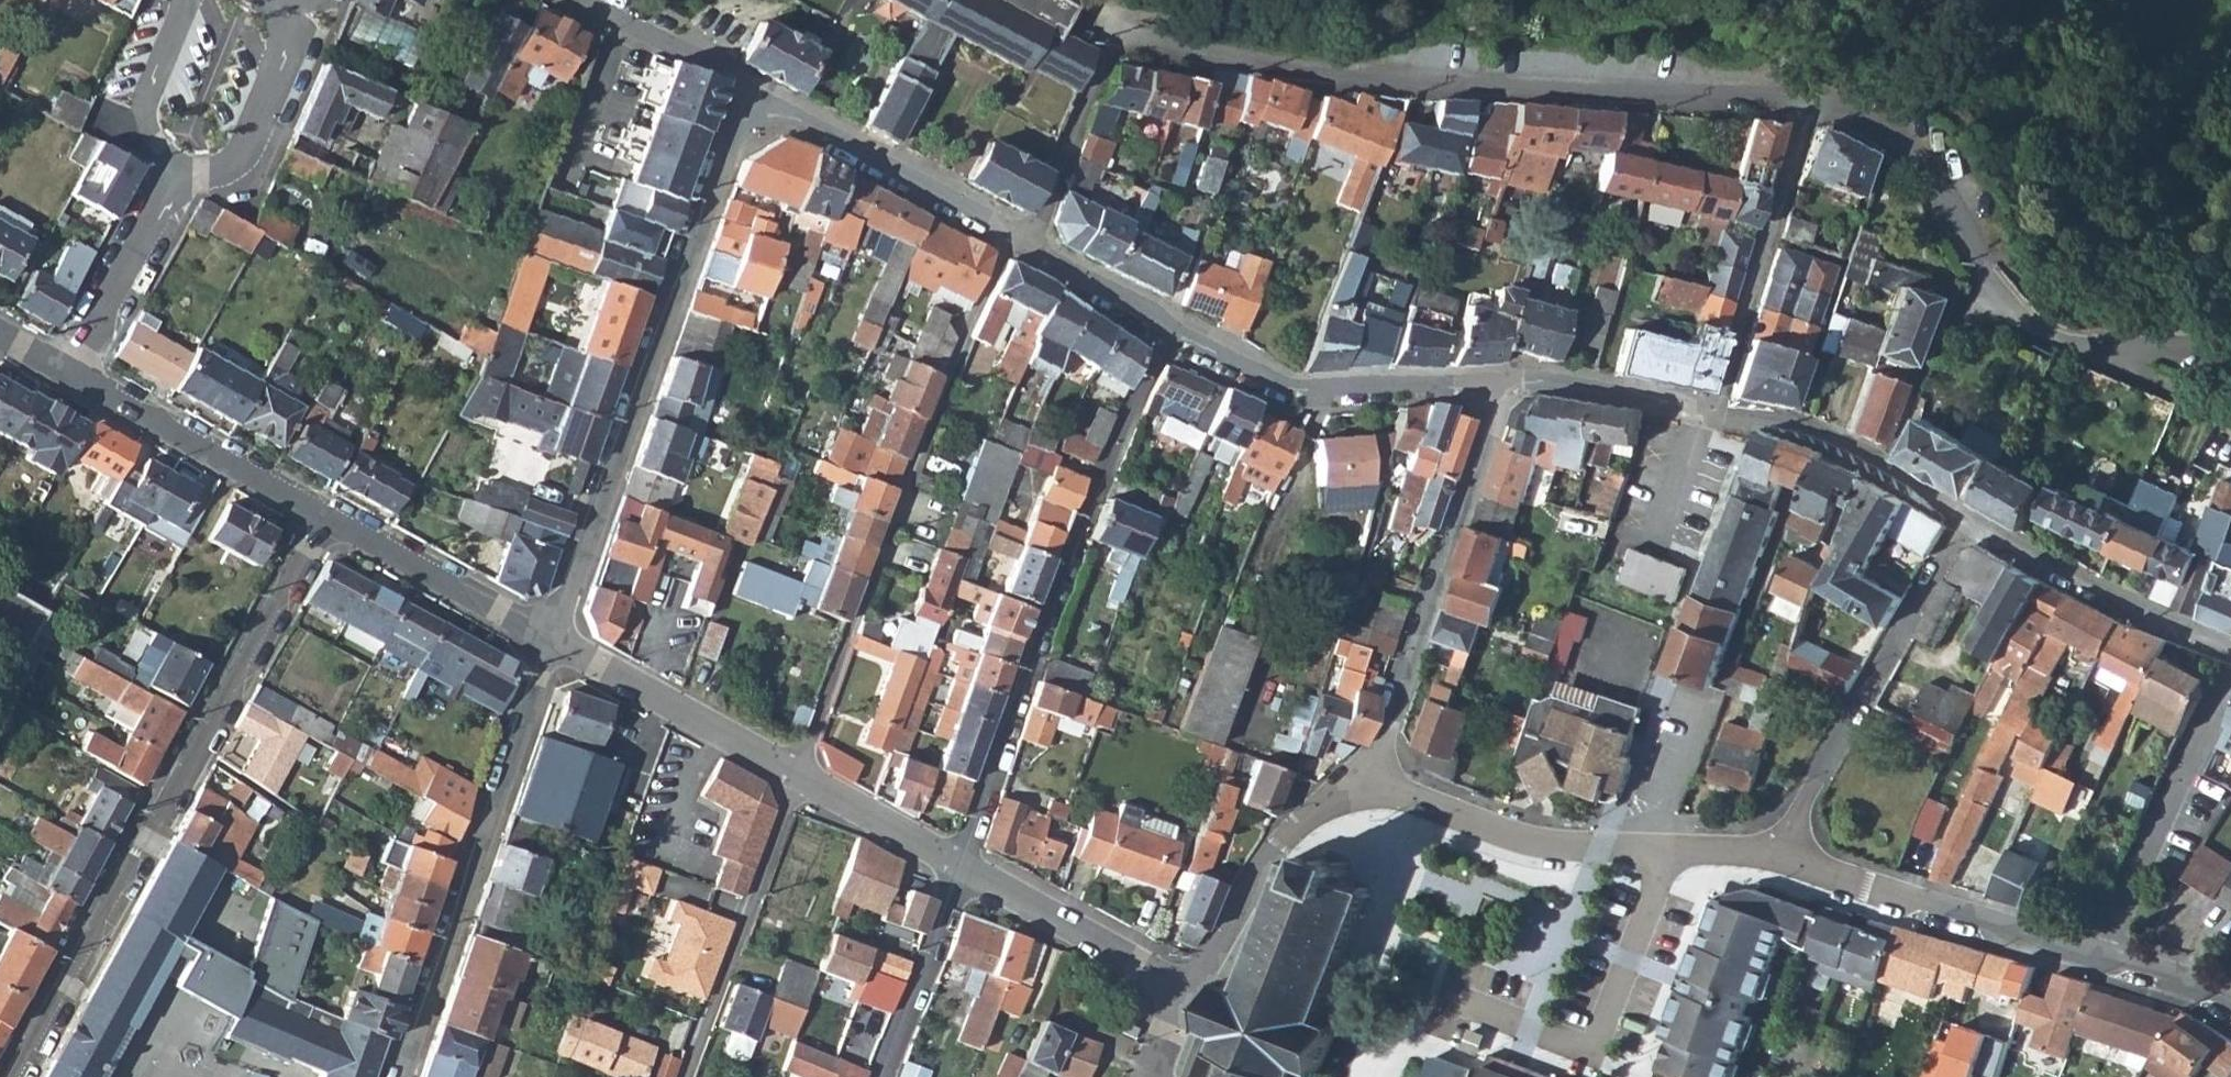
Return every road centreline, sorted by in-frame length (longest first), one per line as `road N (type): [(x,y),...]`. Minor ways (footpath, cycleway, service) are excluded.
road 1 (residential): [(1800,100),(1320,77),(1125,42),(1111,47),(1030,232)]
road 2 (residential): [(15,1076),(327,513)]
road 3 (residential): [(791,773),(1009,220)]
road 4 (residential): [(751,79),(551,635)]
road 5 (residential): [(960,862),(1091,497),(1170,324)]
road 6 (residential): [(551,635),(401,1076)]
road 7 (residential): [(1362,784),(1515,838),(1776,856)]
road 8 (residential): [(1362,784),(1485,455),(1489,388)]
road 9 (residential): [(1776,856),(1967,518)]
road 10 (residential): [(1776,856),(2109,962)]
road 11 (residential): [(1489,388),(1294,393),(1170,324)]
road 12 (residential): [(1800,100),(1709,412)]
road 13 (residential): [(682,1076),(799,777)]
road 14 (residential): [(2230,665),(2109,962)]
road 15 (residential): [(327,513),(66,368)]
road 16 (residential): [(2230,652),(1967,518)]
road 17 (residential): [(1009,220),(751,79)]
road 18 (residential): [(2002,294),(1958,216),(1895,145),(1800,100)]
road 19 (residential): [(791,773),(551,635)]
road 20 (residential): [(1192,993),(1275,854),(1318,808),(1362,784)]
road 21 (residential): [(1192,993),(967,866)]
road 22 (residential): [(551,635),(327,513)]
road 23 (residential): [(2230,340),(2064,340),(2002,294)]
road 24 (residential): [(174,169),(220,173),(243,154),(285,55),(287,5)]
road 25 (residential): [(880,1076),(967,866)]
road 26 (residential): [(174,169),(66,368)]
road 27 (residential): [(1709,412),(1549,383),(1489,388)]
road 28 (residential): [(1881,467),(1935,343),(2002,294)]
road 29 (residential): [(184,0),(145,114),(174,169)]
road 30 (residential): [(1881,467),(1831,438),(1709,412)]
road 31 (residential): [(960,862),(799,777)]
road 32 (residential): [(751,79),(598,0)]
road 33 (residential): [(1170,324),(1030,232)]
road 34 (residential): [(2109,962),(2230,1009)]

